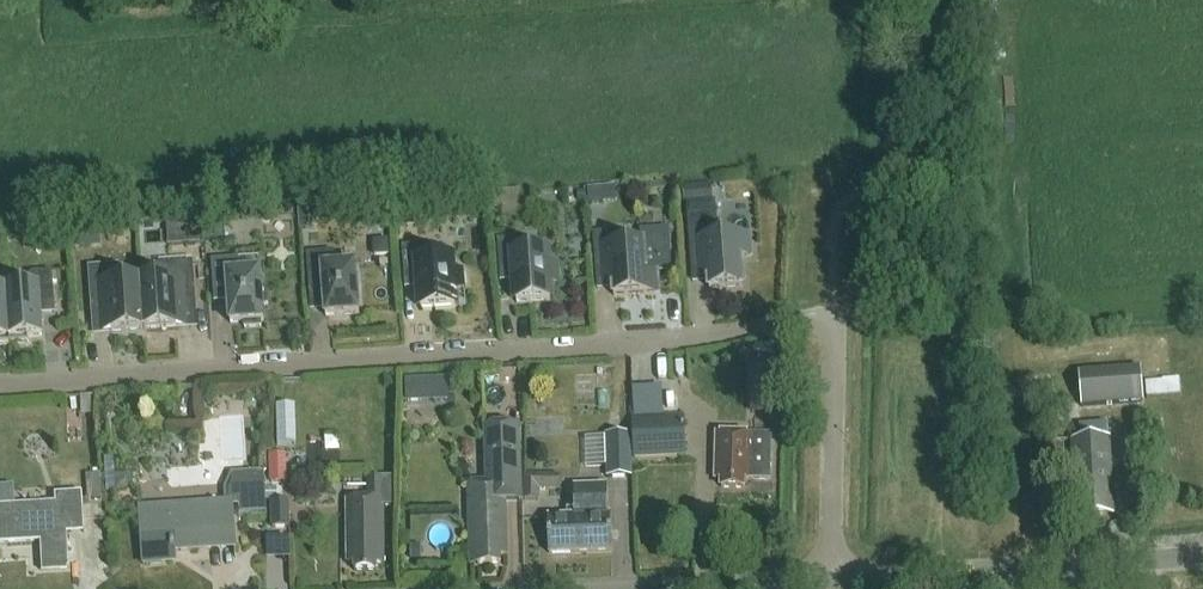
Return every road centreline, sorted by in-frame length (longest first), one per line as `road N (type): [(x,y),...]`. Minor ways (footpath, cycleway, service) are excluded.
road 1 (residential): [(838,314),(706,339),(0,386)]
road 2 (unclassified): [(832,578),(1202,550)]
road 3 (residential): [(838,314),(832,578)]
road 4 (unclassified): [(617,588),(832,578)]

